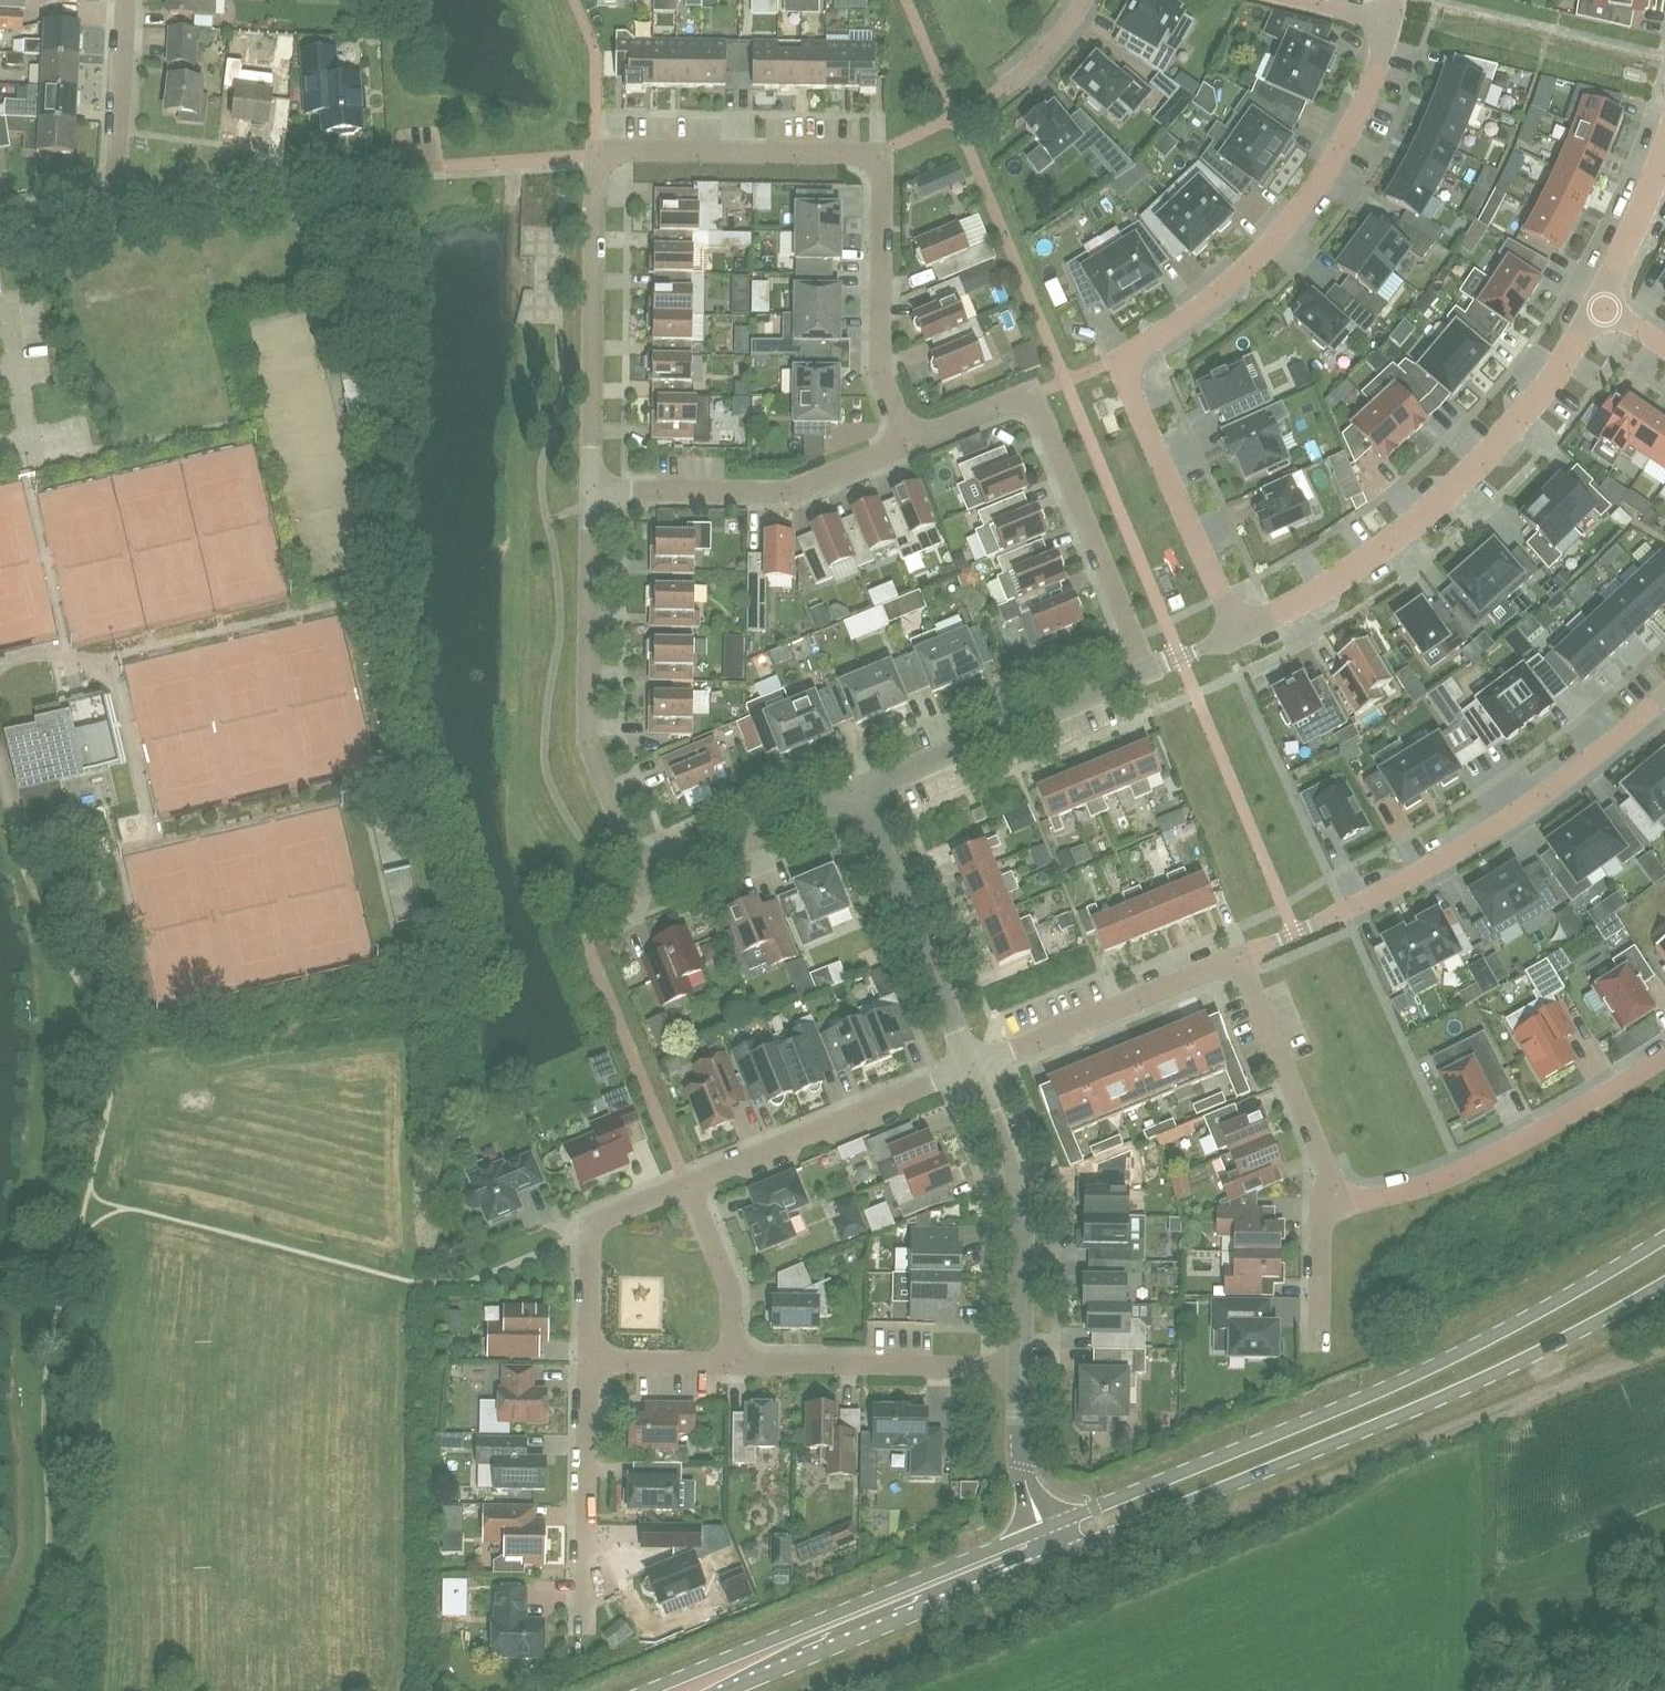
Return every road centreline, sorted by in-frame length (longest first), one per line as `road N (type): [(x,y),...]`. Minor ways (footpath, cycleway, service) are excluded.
road 1 (residential): [(1390,22),(1361,110),(1302,208),(1224,289),(1119,369),(1237,632)]
road 2 (primary): [(1664,1238),(1394,1386),(1044,1529)]
road 3 (primary): [(1055,1559),(1470,1388),(1664,1285)]
road 4 (residential): [(909,443),(879,366),(879,155),(597,152)]
road 5 (residential): [(1240,958),(1492,831),(1664,699)]
road 6 (residential): [(1237,632),(1352,572),(1453,491),(1525,414),(1599,306)]
road 7 (primary): [(1044,1529),(648,1690)]
road 8 (residential): [(645,879),(588,743),(592,489)]
road 9 (residential): [(1664,1057),(1461,1173),(1388,1197),(1322,1203)]
road 10 (primary): [(731,1690),(1055,1559)]
road 11 (residential): [(592,489),(597,152)]
road 12 (residential): [(592,489),(791,492),(909,443)]
road 13 (residential): [(857,791),(1147,672)]
road 14 (residential): [(114,204),(421,164)]
road 15 (residential): [(1147,672),(1049,432),(1030,406),(1014,404)]
road 16 (residential): [(687,1186),(971,1069)]
road 17 (residential): [(1021,1367),(1020,1196),(971,1069)]
road 18 (residential): [(971,1069),(857,791)]
road 19 (residential): [(1240,958),(971,1069)]
road 20 (residential): [(1021,1367),(731,1363)]
road 21 (residential): [(586,1625),(590,1360)]
road 22 (residential): [(1322,1203),(1326,1173),(1240,958)]
road 23 (residential): [(590,1360),(591,1233),(687,1186)]
road 24 (residential): [(645,879),(857,791)]
road 25 (residential): [(114,204),(125,0)]
road 26 (residential): [(731,1363),(732,1292),(687,1186)]
road 27 (residential): [(1044,1529),(1021,1451),(1021,1367)]
road 28 (residential): [(1599,306),(1664,159)]
road 29 (residential): [(731,1363),(590,1360)]
road 30 (residential): [(1320,1342),(1322,1203)]
road 31 (residential): [(1000,90),(1034,63),(1084,0)]

